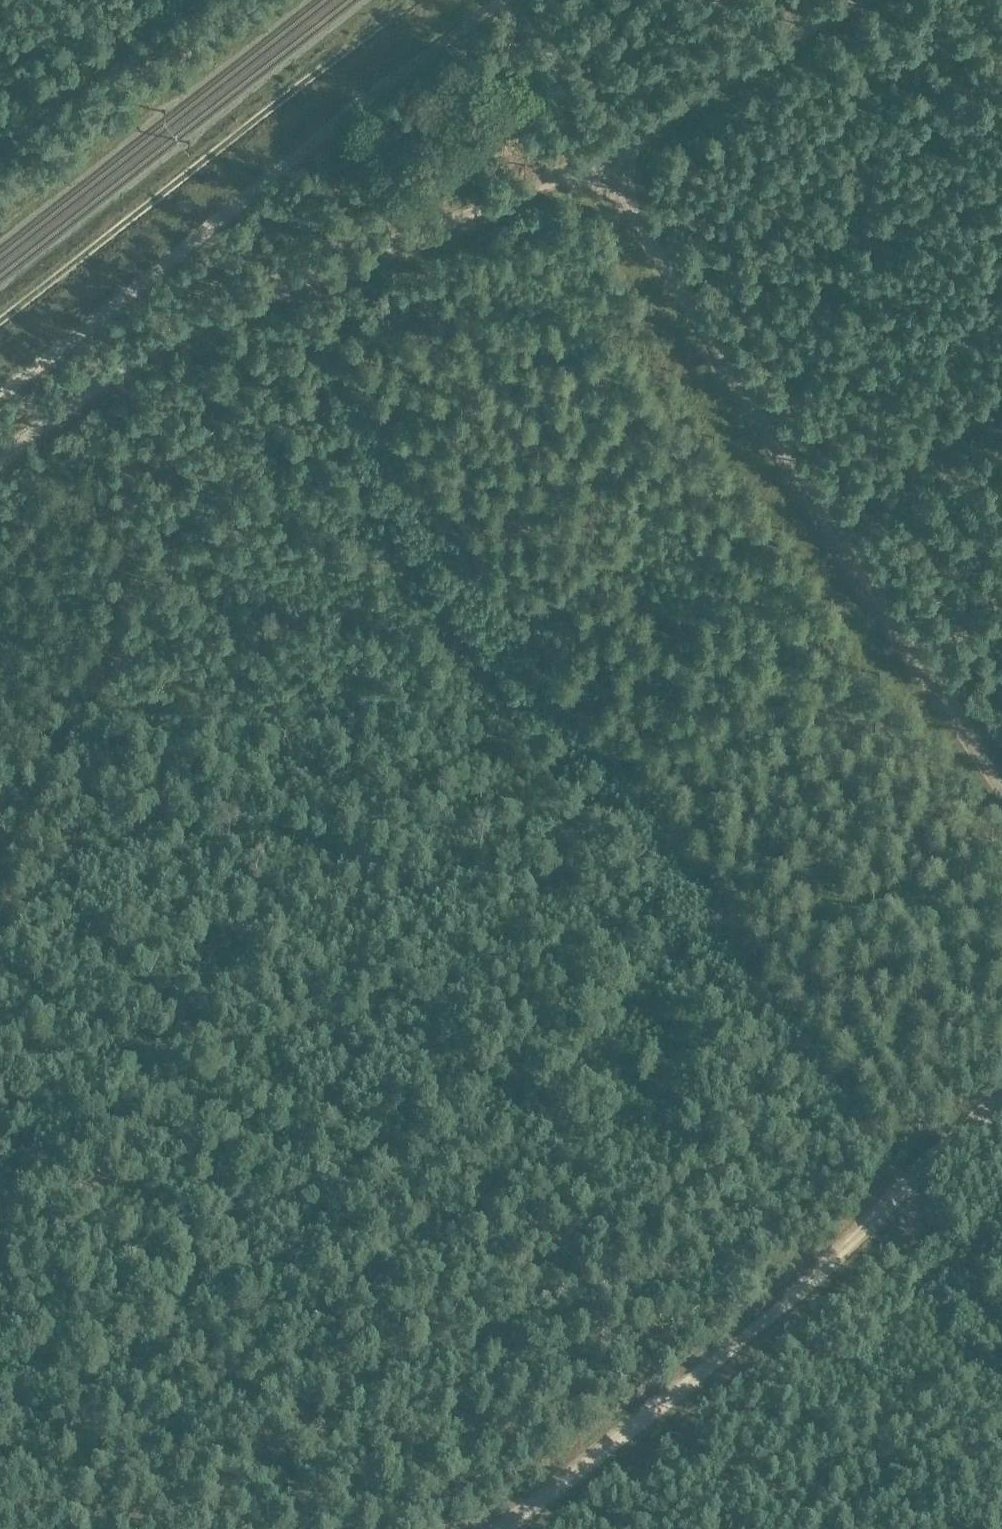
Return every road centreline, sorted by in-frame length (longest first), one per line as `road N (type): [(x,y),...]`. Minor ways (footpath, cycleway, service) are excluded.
road 1 (track): [(847,0),(633,143),(144,350),(0,458)]
road 2 (track): [(0,394),(501,0)]
road 3 (track): [(0,322),(408,0)]

